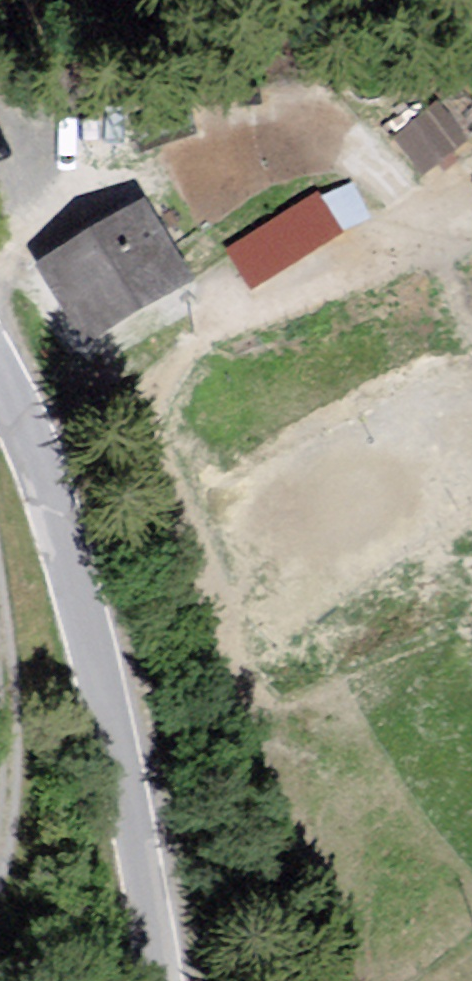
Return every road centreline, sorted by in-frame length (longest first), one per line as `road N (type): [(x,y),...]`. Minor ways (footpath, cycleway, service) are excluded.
road 1 (unclassified): [(160,980),(121,757),(88,626),(42,472),(0,374)]

